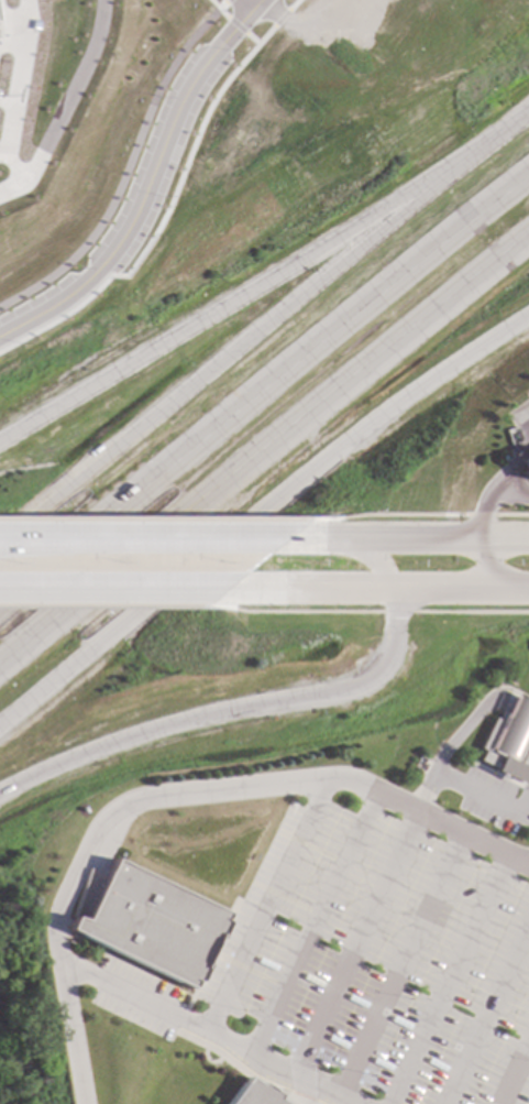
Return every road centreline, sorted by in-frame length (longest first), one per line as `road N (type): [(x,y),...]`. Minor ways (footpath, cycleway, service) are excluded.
road 1 (trunk): [(528,107),(0,551)]
road 2 (trunk): [(0,671),(528,235)]
road 3 (trunk): [(528,182),(0,610)]
road 4 (trunk): [(0,728),(373,428),(528,325)]
road 5 (trunk): [(0,795),(178,721),(356,684),(384,655),(392,612),(377,566),(353,539)]
road 6 (trunk): [(428,190),(0,441)]
road 7 (residential): [(260,0),(178,101),(114,249),(71,295),(0,337)]
road 8 (secondary): [(220,591),(528,594)]
road 9 (secondary): [(290,538),(0,538)]
road 10 (secondary): [(0,591),(220,591)]
road 11 (secondary): [(476,539),(290,538)]

